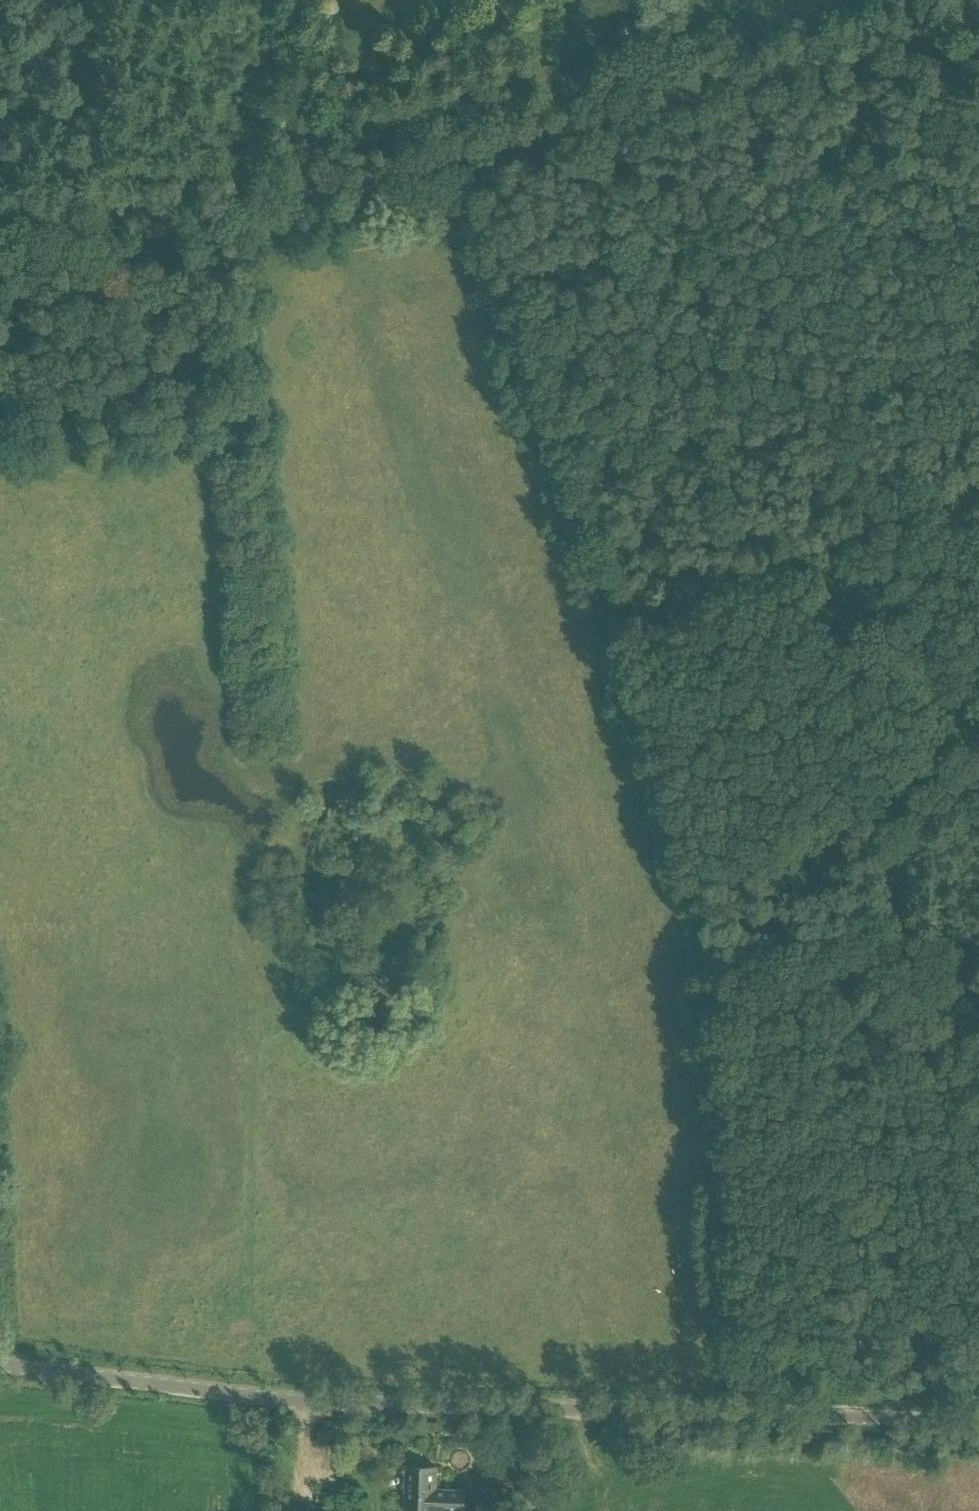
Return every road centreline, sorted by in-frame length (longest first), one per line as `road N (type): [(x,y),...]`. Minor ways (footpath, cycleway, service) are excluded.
road 1 (track): [(978,26),(0,272)]
road 2 (tertiary): [(978,1419),(295,1403),(0,1364)]

